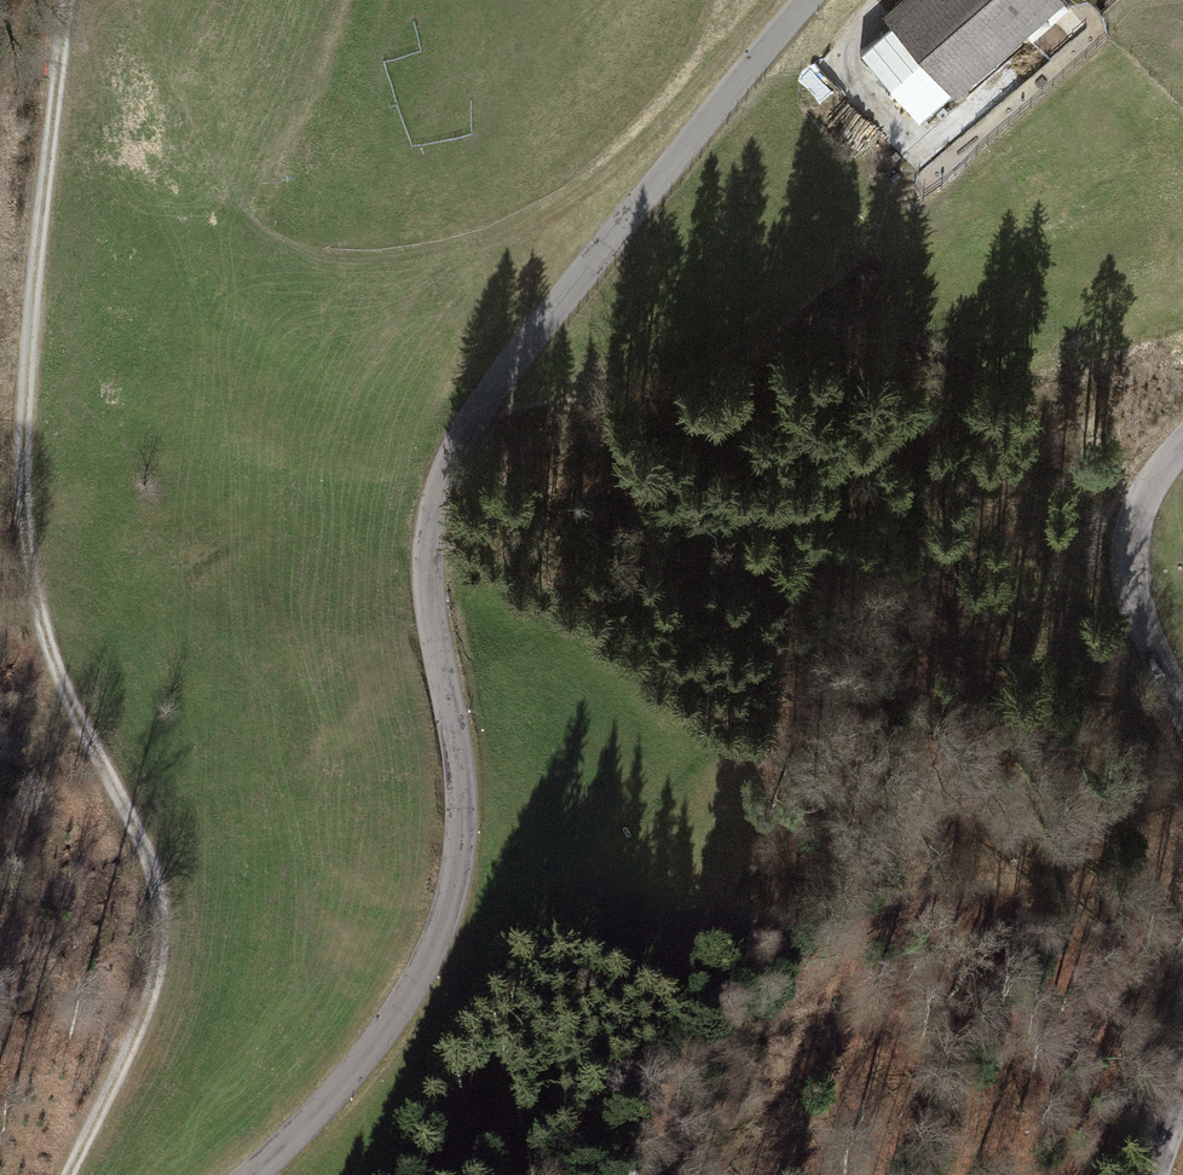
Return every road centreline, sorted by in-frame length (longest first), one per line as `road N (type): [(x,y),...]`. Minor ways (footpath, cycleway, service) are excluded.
road 1 (tertiary): [(245,1174),(336,1090),(394,1015),(450,895),(461,787),(425,547),(439,488),(466,431),(806,0)]
road 2 (track): [(67,1174),(129,1052),(160,963),(162,907),(147,852),(55,666),(26,538),(29,303),(62,0)]
road 3 (tertiary): [(1182,438),(1148,478),(1125,551),(1144,632),(1182,716)]

